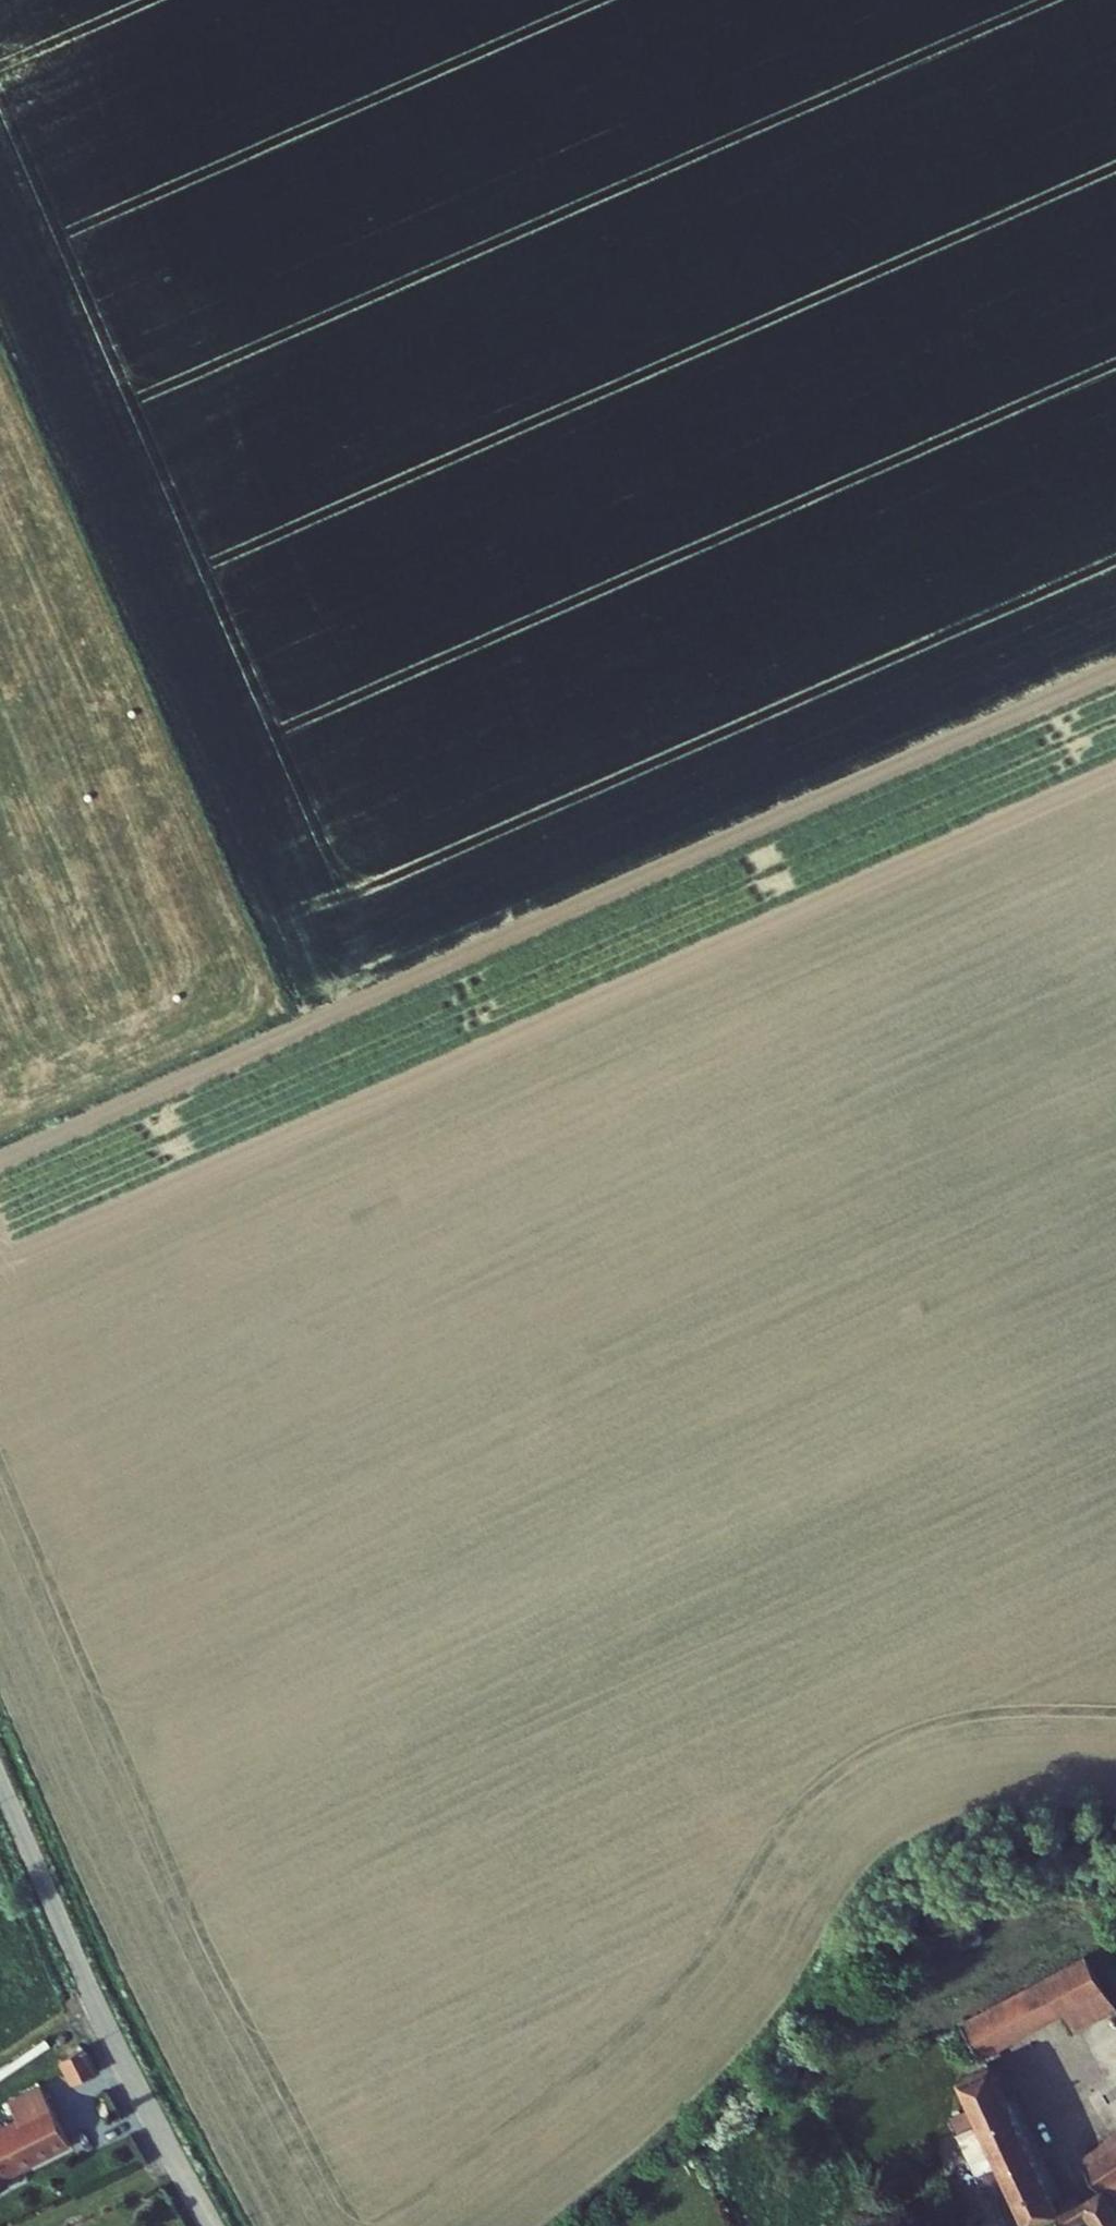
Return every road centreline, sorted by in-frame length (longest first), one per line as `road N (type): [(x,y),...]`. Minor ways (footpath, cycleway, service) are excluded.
road 1 (unclassified): [(0,1785),(115,2045),(211,2225)]

